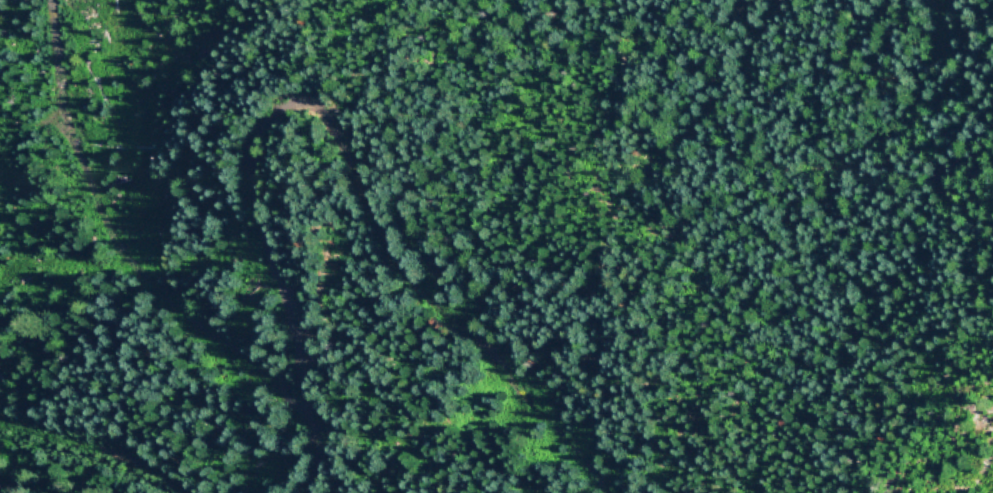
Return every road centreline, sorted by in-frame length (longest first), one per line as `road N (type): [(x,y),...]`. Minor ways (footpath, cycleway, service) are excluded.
road 1 (track): [(294,492),(308,427),(280,296),(241,196),(243,140),(264,106),(297,100),(331,120),(378,253),(558,435),(599,492)]
road 2 (track): [(308,427),(255,370),(171,311),(103,226),(60,121),(45,0)]
road 3 (track): [(181,492),(151,470),(49,433),(0,426)]

